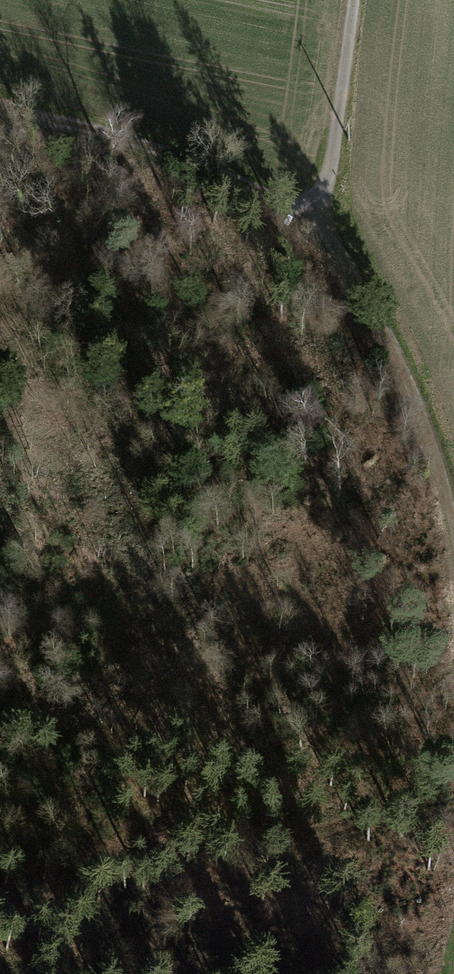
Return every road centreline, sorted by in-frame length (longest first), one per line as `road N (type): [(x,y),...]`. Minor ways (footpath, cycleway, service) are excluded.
road 1 (track): [(453,480),(402,345),(316,219),(234,173),(0,103)]
road 2 (track): [(354,0),(333,189),(316,219)]

